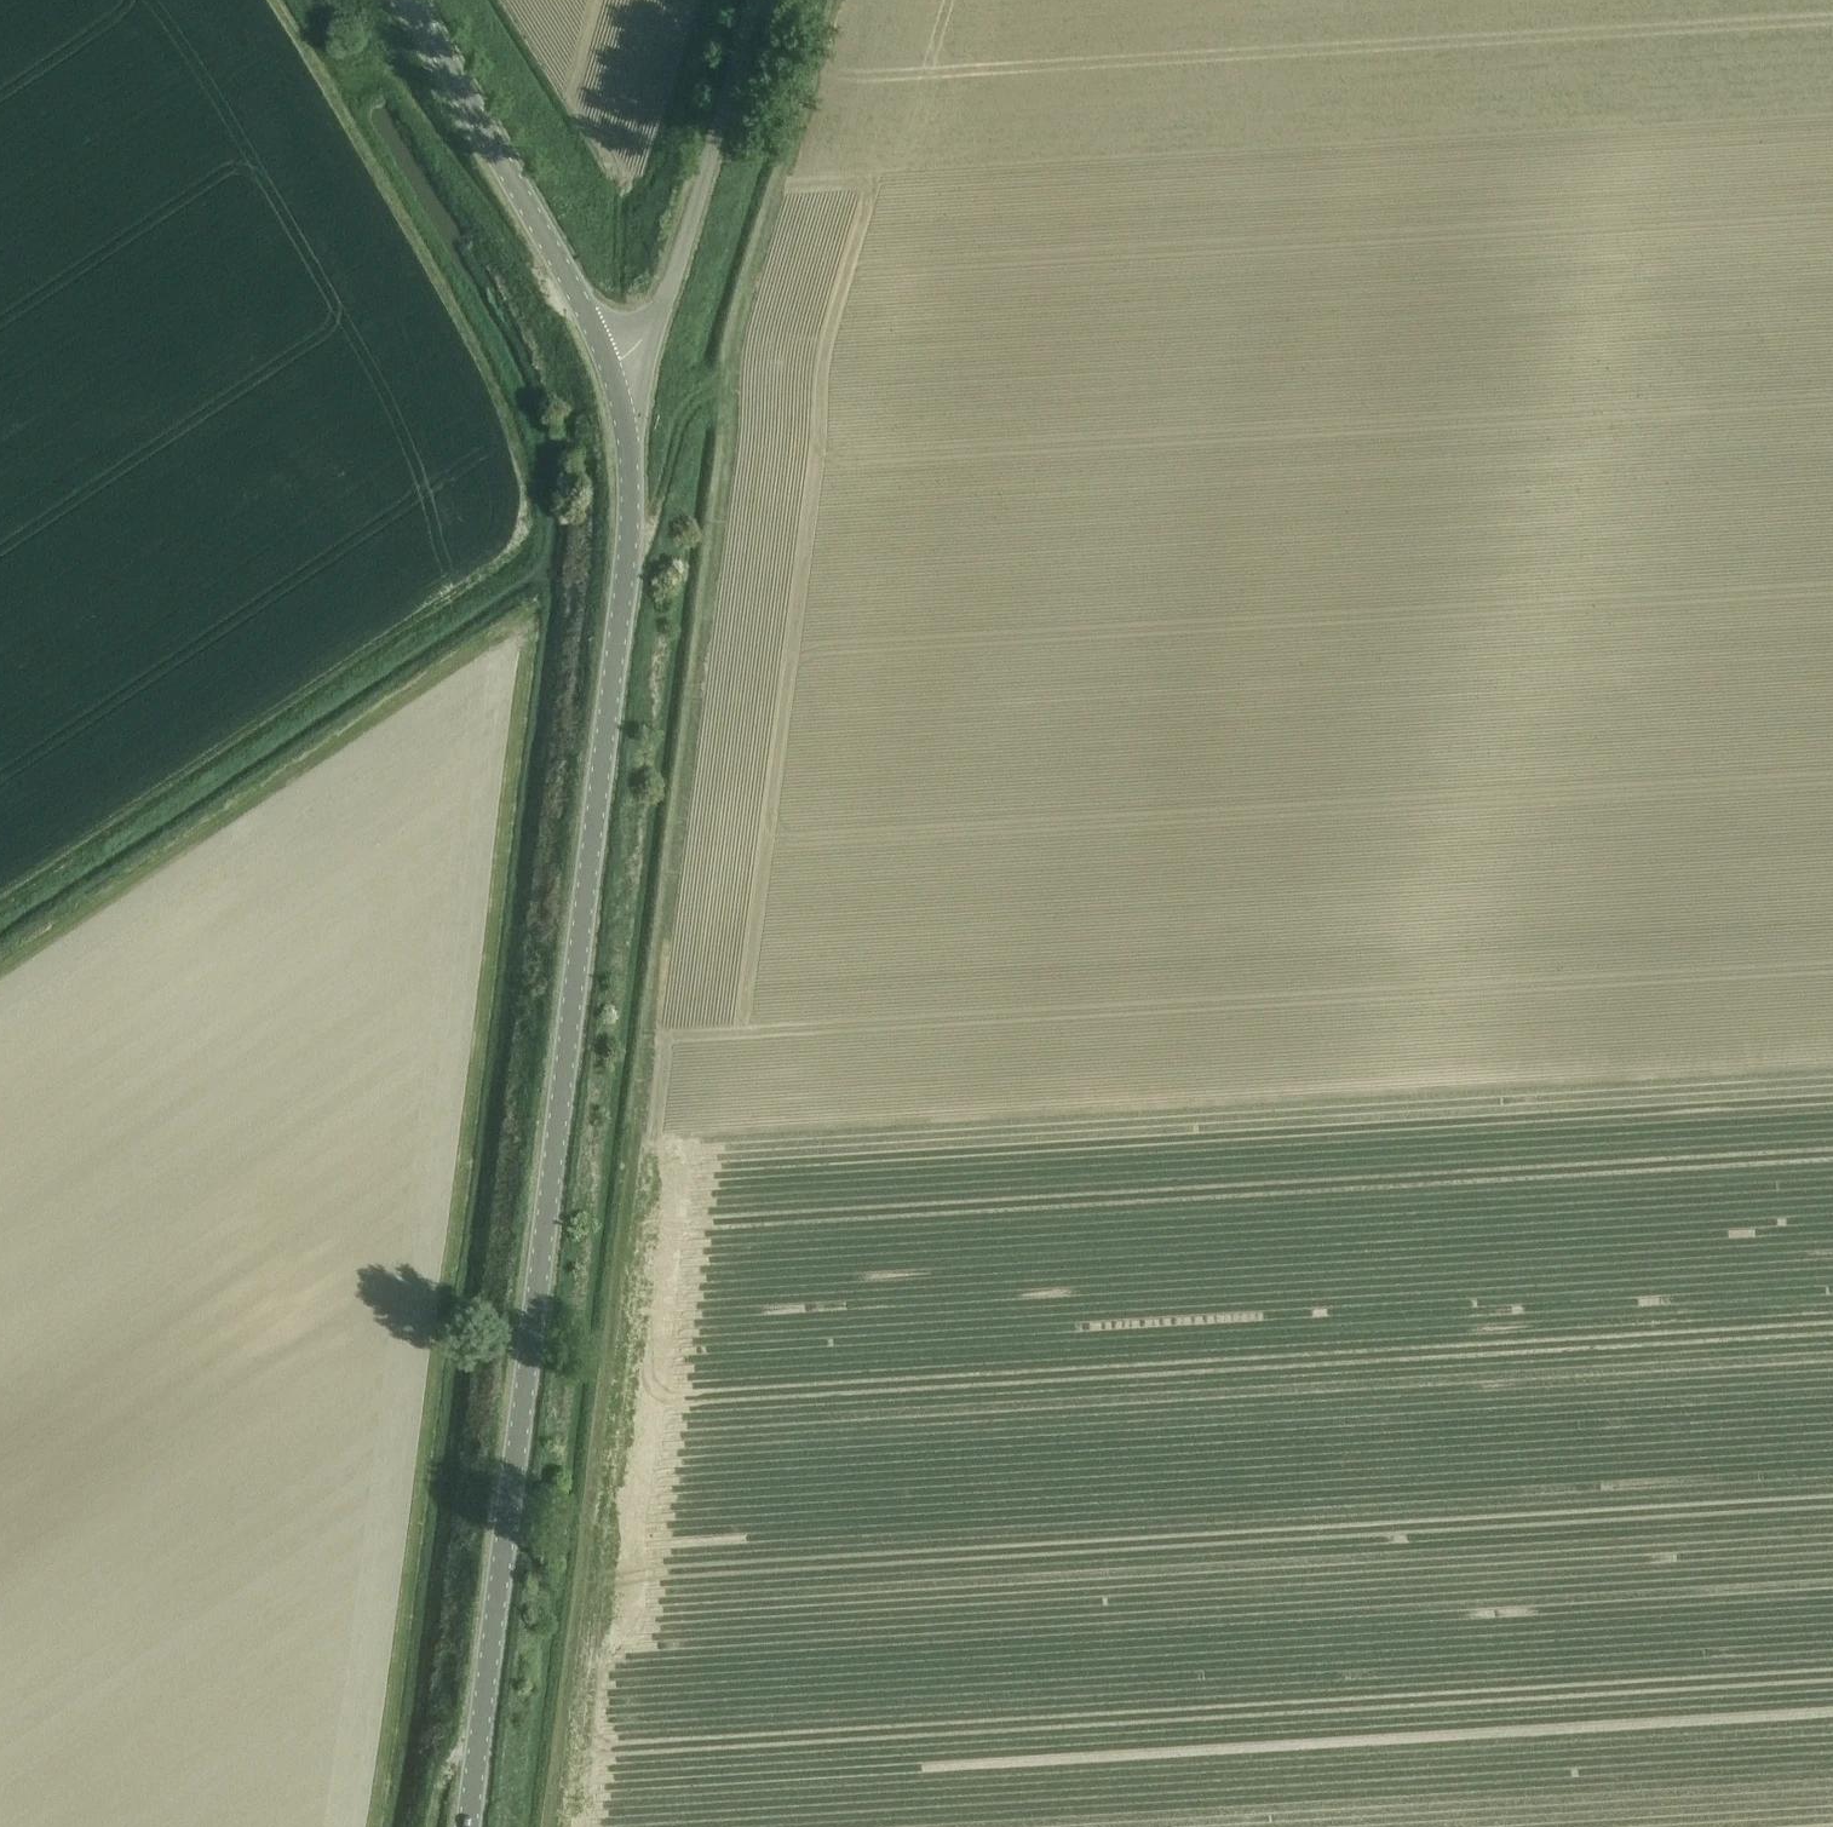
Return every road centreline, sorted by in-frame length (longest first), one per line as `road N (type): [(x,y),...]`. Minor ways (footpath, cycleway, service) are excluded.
road 1 (tertiary): [(468,1826),(630,526),(629,443),(615,369)]
road 2 (tertiary): [(615,369),(405,0)]
road 3 (unclassified): [(615,369),(653,330),(749,0)]

